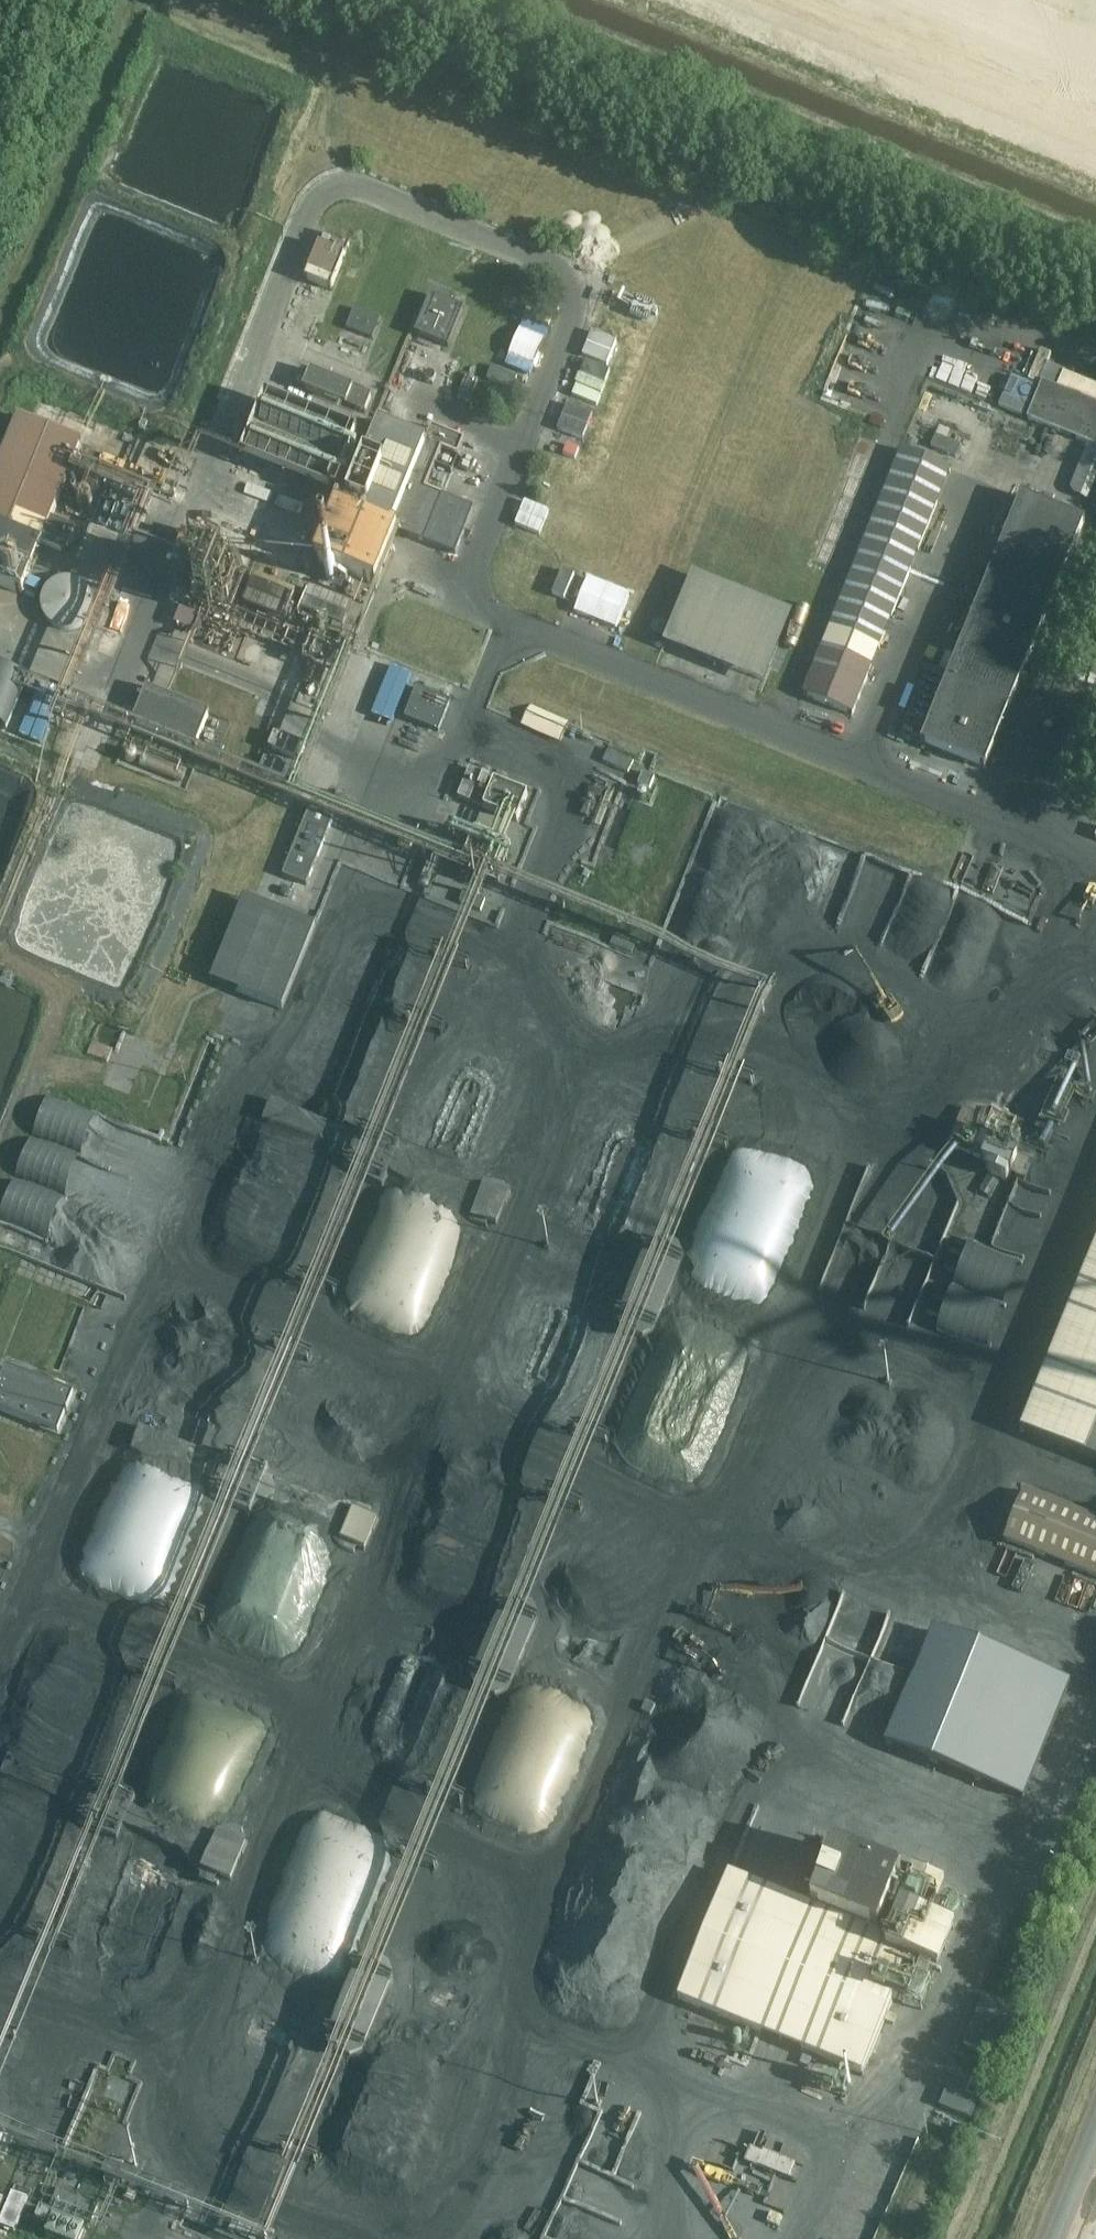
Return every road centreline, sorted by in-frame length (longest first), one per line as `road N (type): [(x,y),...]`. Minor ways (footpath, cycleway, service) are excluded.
road 1 (tertiary): [(1042,2238),(1095,2108)]

